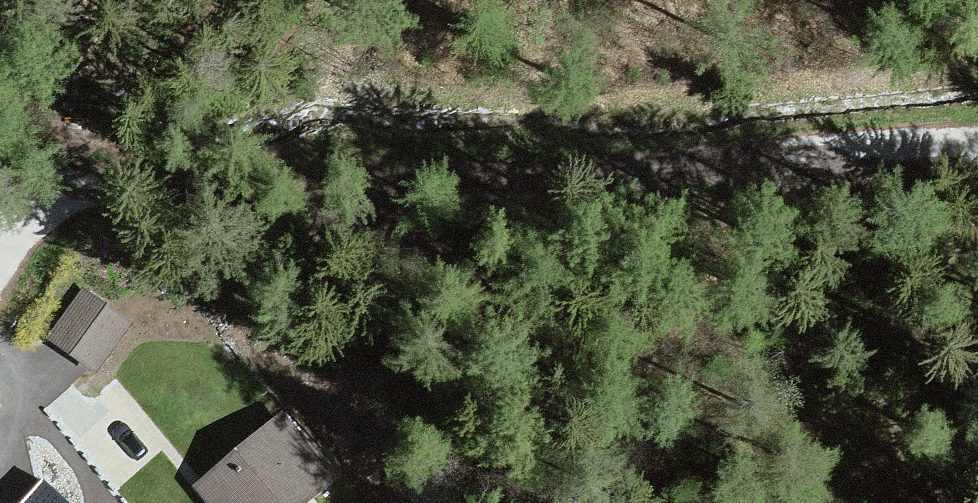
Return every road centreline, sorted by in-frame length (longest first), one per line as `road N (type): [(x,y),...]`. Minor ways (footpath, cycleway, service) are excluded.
road 1 (track): [(977,107),(105,151)]
road 2 (residential): [(105,151),(0,269)]
road 3 (track): [(977,370),(917,502)]

